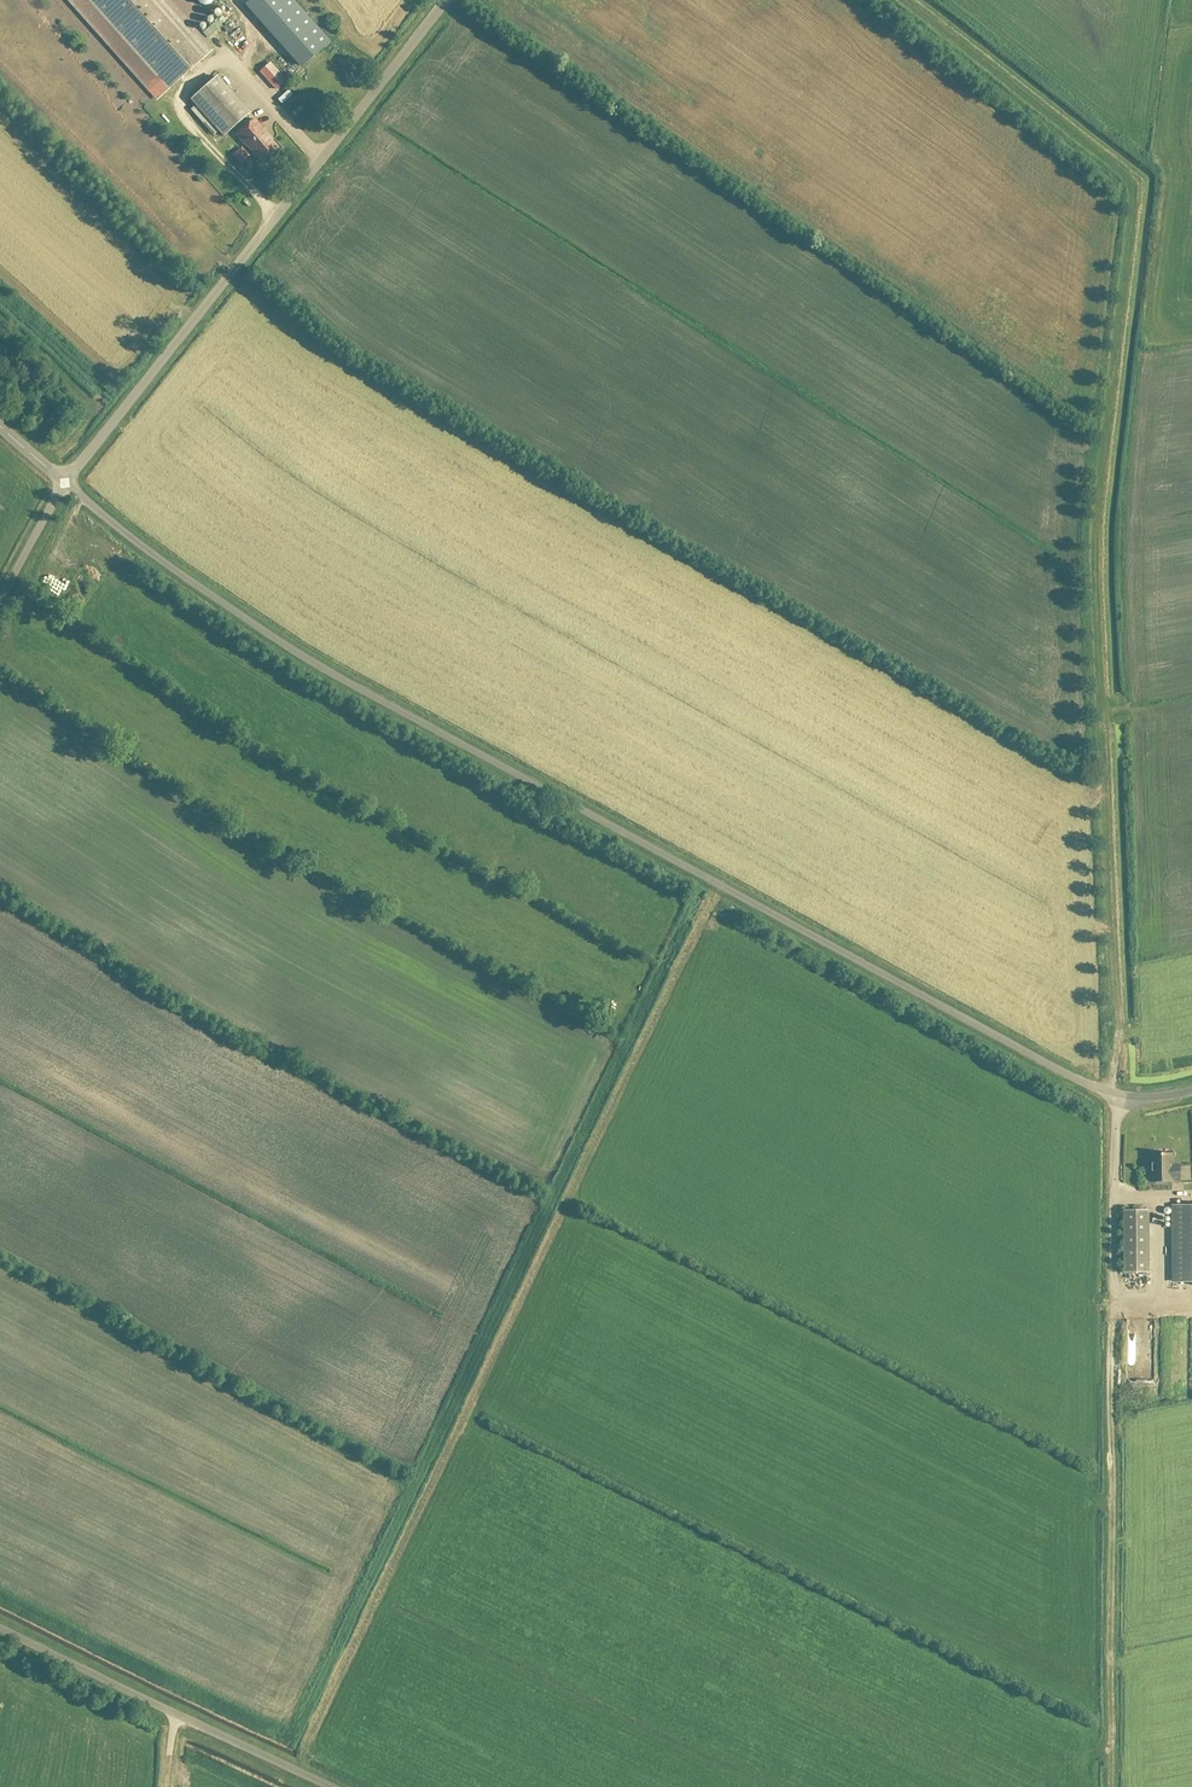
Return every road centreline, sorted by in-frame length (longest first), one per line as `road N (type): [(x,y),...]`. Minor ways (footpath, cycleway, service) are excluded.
road 1 (unclassified): [(1191,1091),(1118,1098),(1024,1053),(305,659),(145,551),(63,483)]
road 2 (track): [(898,0),(1122,174),(1131,198),(1092,541),(1114,1029),(1110,1095)]
road 3 (track): [(1118,1098),(1109,1322),(1109,1786)]
road 4 (unclassified): [(63,483),(449,0)]
road 5 (unclassified): [(328,1786),(0,1628)]
road 6 (unclassified): [(0,601),(63,483)]

